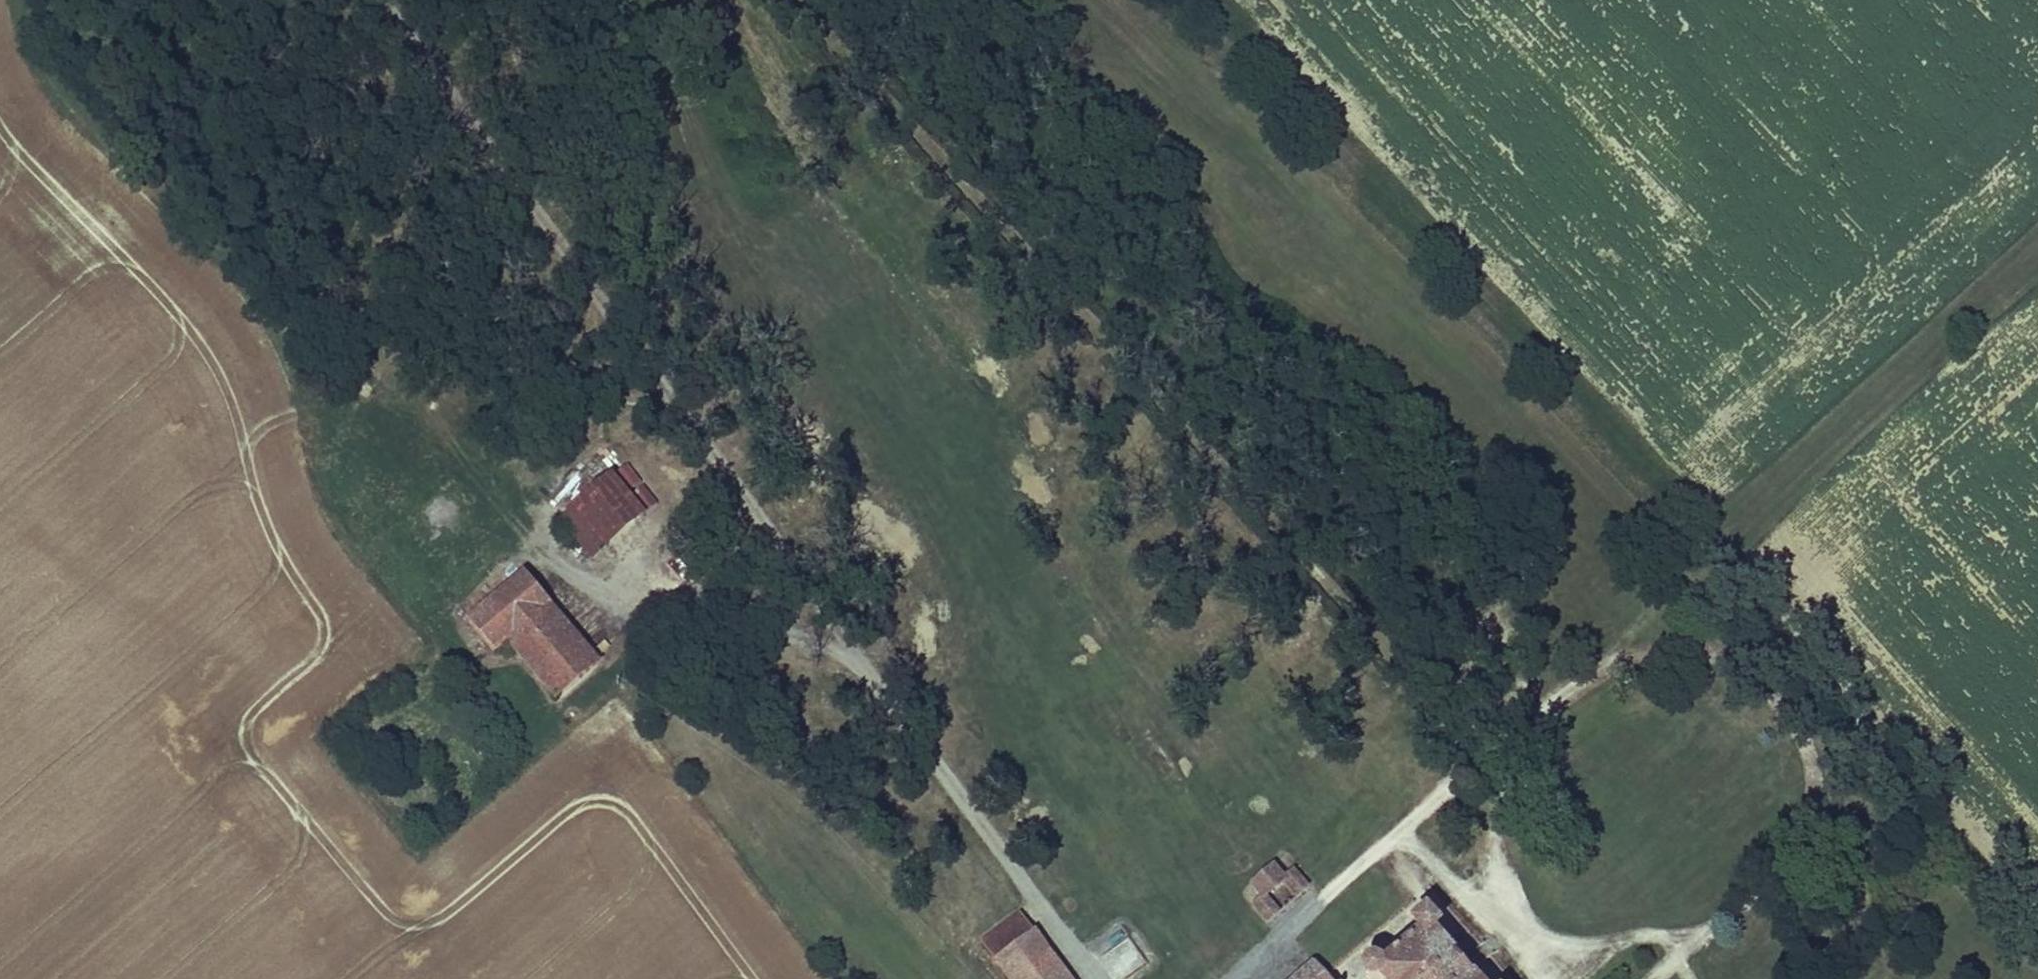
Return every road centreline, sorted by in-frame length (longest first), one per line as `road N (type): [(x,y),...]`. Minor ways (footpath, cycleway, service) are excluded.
road 1 (track): [(1094,978),(384,0)]

